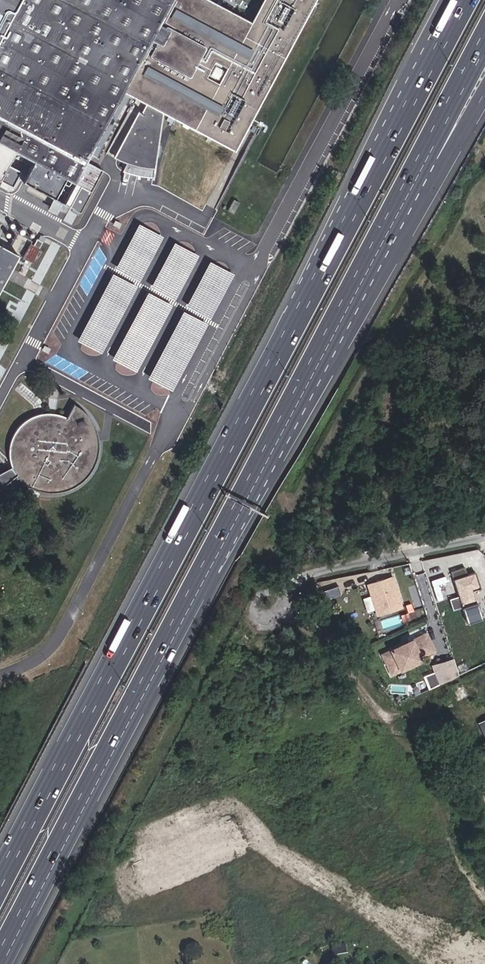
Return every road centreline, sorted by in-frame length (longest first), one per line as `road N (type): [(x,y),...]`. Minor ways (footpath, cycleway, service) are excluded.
road 1 (motorway): [(464,0),(0,880)]
road 2 (motorway): [(6,963),(356,297)]
road 3 (track): [(484,878),(466,854),(438,777),(294,615)]
road 4 (track): [(320,572),(311,519),(437,282)]
road 5 (motorway): [(356,297),(484,51)]
road 6 (motorway): [(356,297),(410,231),(484,101)]
road 7 (residential): [(484,538),(306,577),(290,593),(294,615)]

